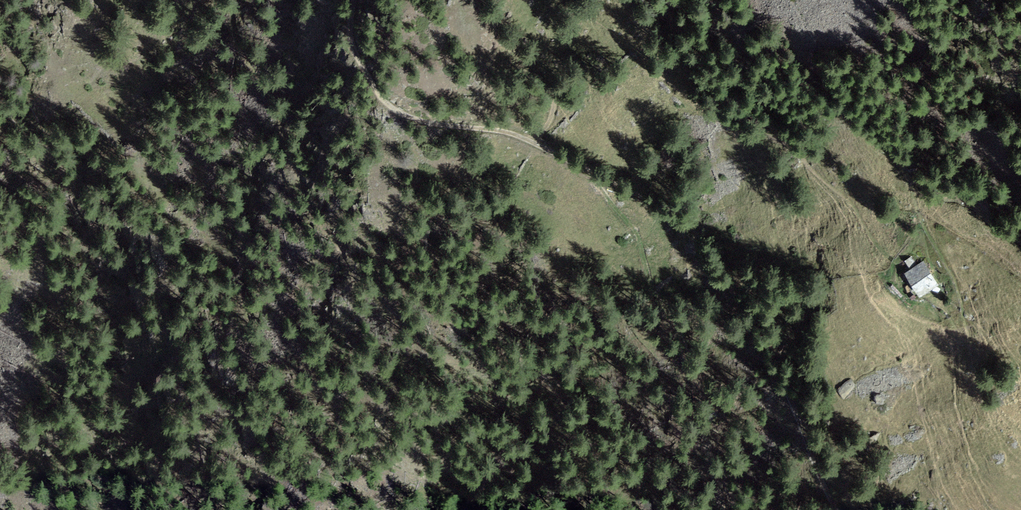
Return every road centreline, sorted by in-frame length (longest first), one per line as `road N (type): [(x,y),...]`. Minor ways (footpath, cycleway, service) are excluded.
road 1 (track): [(836,509),(787,393),(685,216),(516,132),(450,127),(395,109),(371,86),(353,46),(352,0)]
road 2 (track): [(636,509),(541,384),(443,357),(308,219),(279,132),(211,0)]

